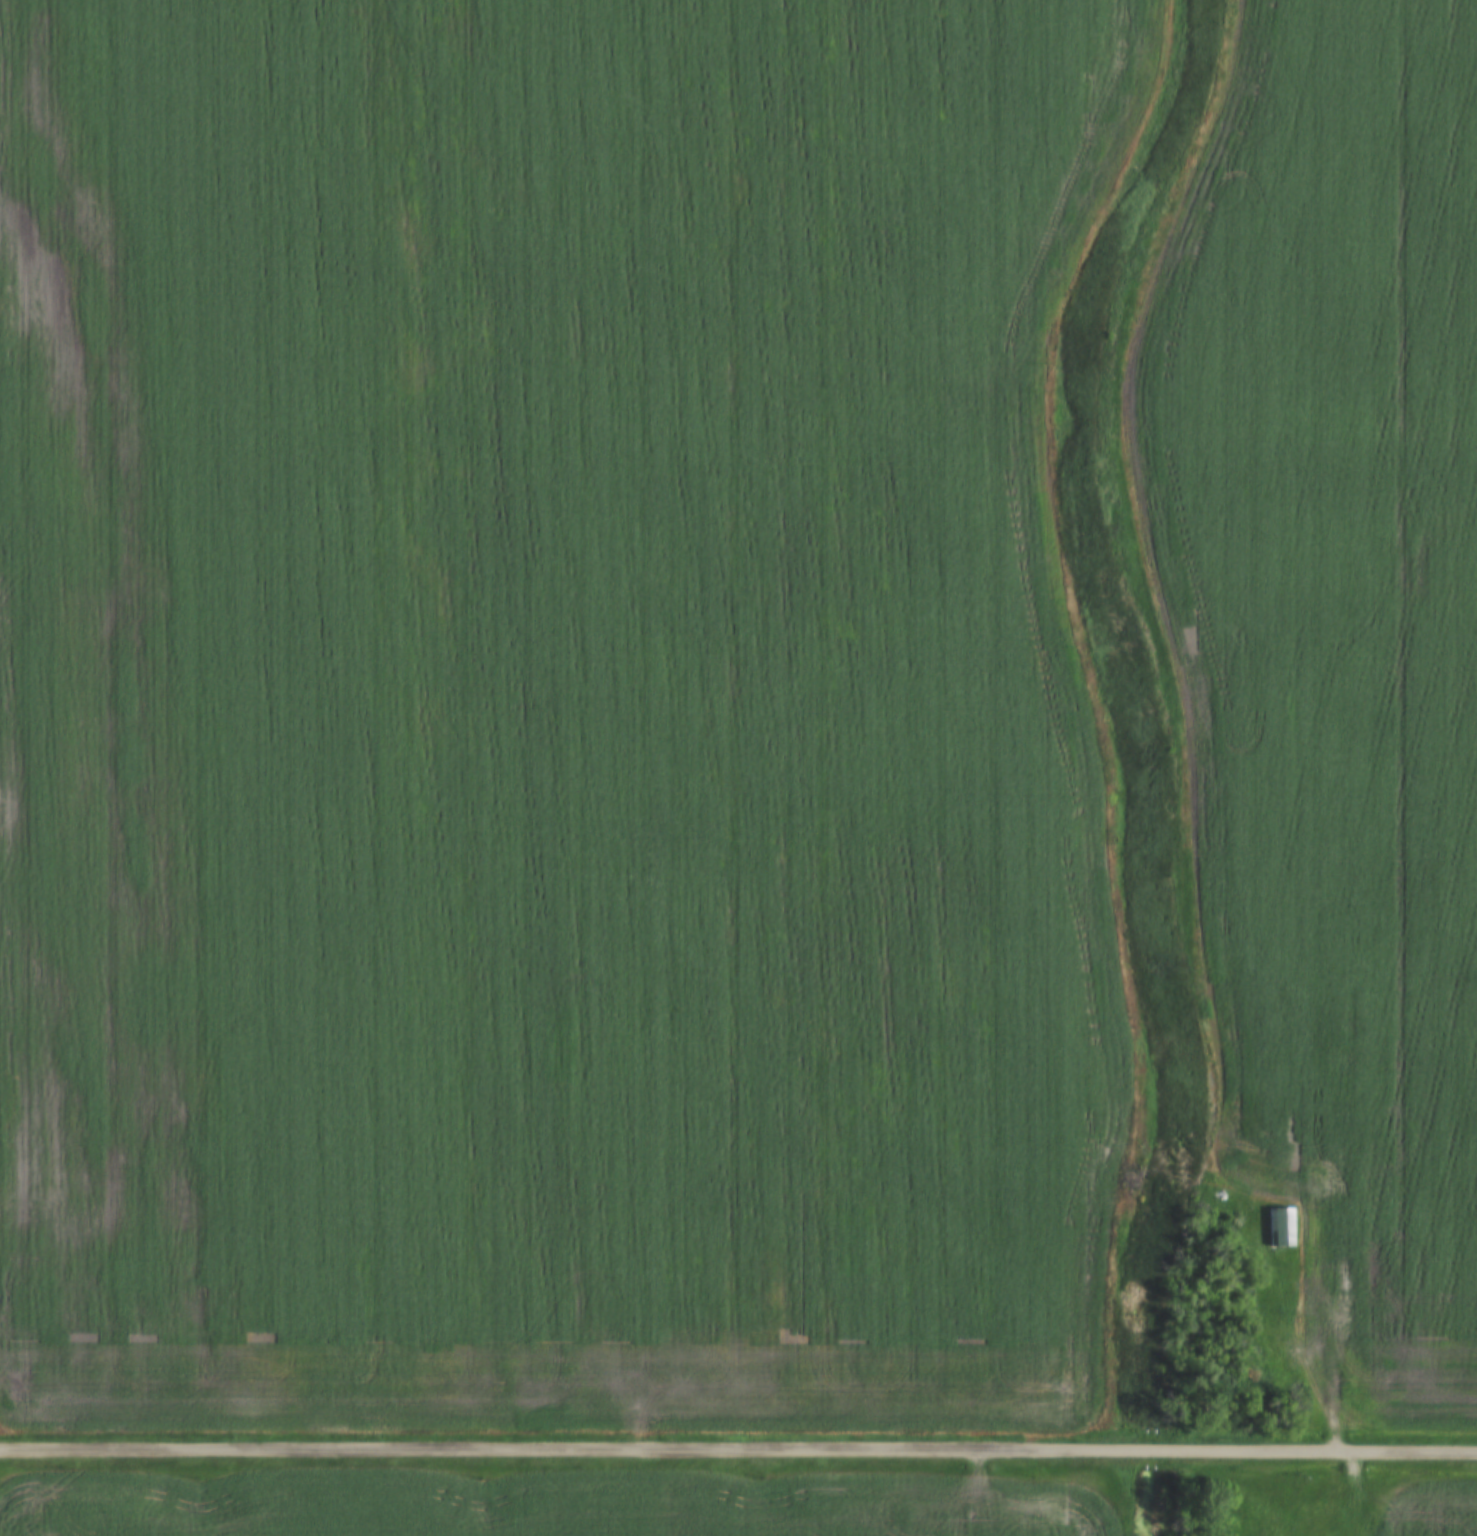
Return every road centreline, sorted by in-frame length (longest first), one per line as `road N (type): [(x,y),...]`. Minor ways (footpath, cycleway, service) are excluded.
road 1 (residential): [(1476,1455),(0,1452)]

